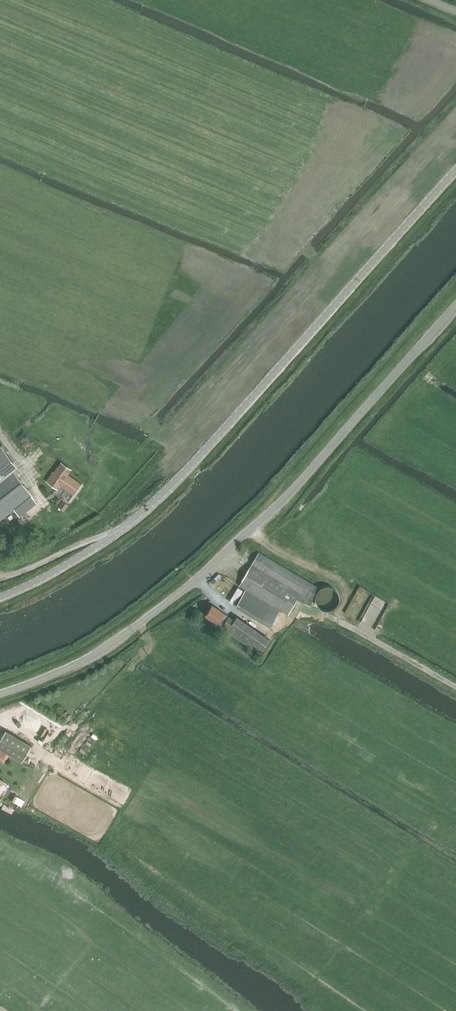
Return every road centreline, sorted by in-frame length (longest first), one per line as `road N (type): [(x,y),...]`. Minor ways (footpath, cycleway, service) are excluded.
road 1 (unclassified): [(0,597),(141,516),(455,173)]
road 2 (tertiary): [(0,696),(91,658),(192,583),(291,491),(455,307)]
road 3 (track): [(196,578),(223,606),(270,633),(299,611),(324,613),(455,687)]

